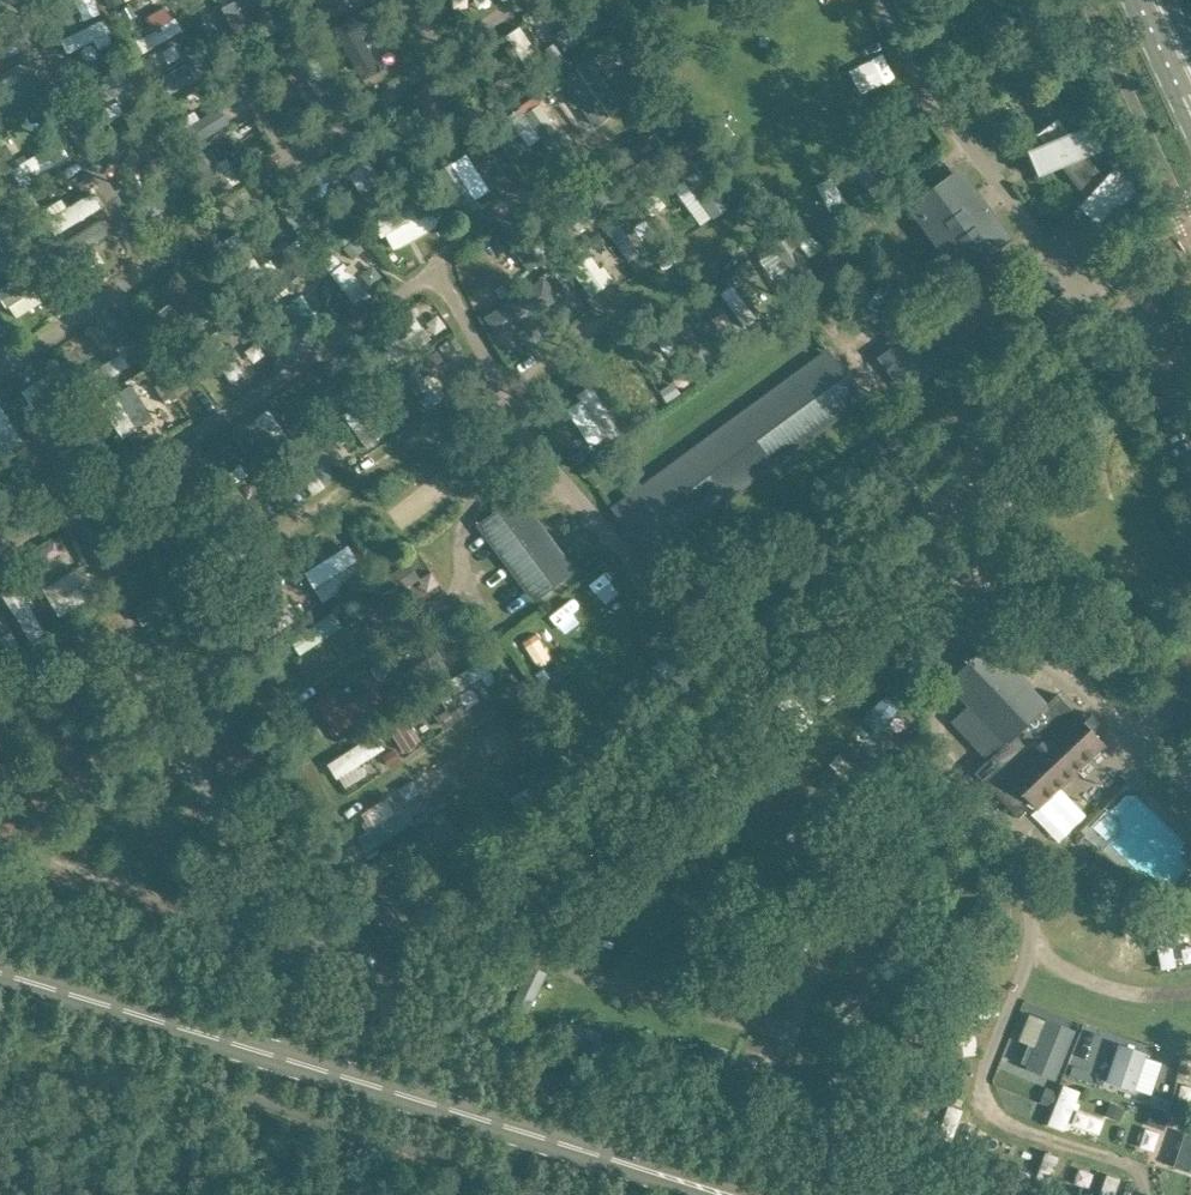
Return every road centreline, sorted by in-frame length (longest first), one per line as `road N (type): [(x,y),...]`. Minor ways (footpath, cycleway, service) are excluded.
road 1 (primary): [(731,1194),(0,972)]
road 2 (secondary): [(1128,0),(1190,136)]

